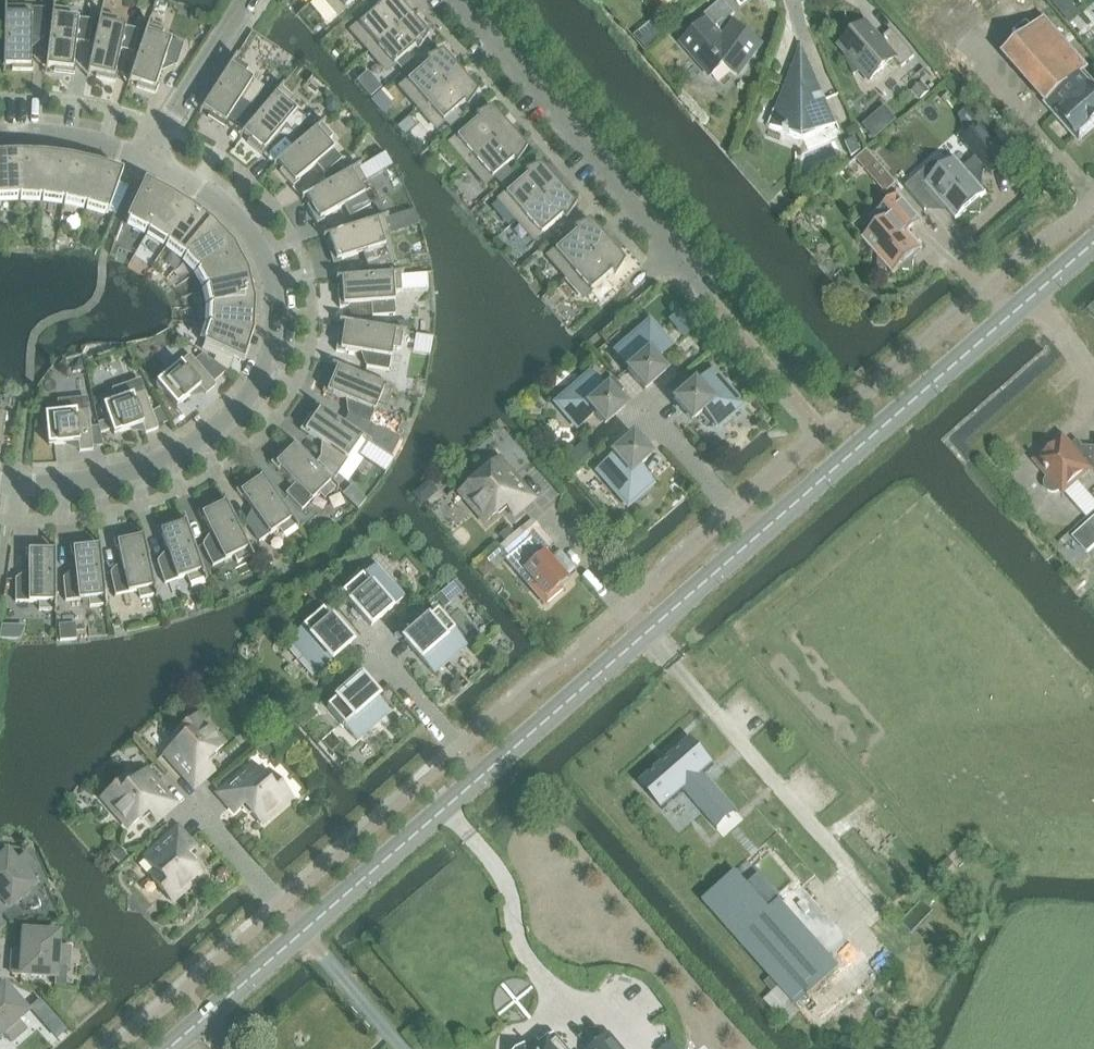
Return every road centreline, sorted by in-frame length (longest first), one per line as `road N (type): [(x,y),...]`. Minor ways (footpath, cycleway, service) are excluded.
road 1 (tertiary): [(166,1048),(1093,242)]
road 2 (residential): [(0,485),(78,485),(151,471),(233,425),(264,386),(280,339),(270,272),(236,220),(149,162)]
road 3 (residential): [(716,310),(450,0)]
road 4 (residential): [(149,162),(257,0)]
road 5 (residential): [(149,162),(70,139),(0,138)]

